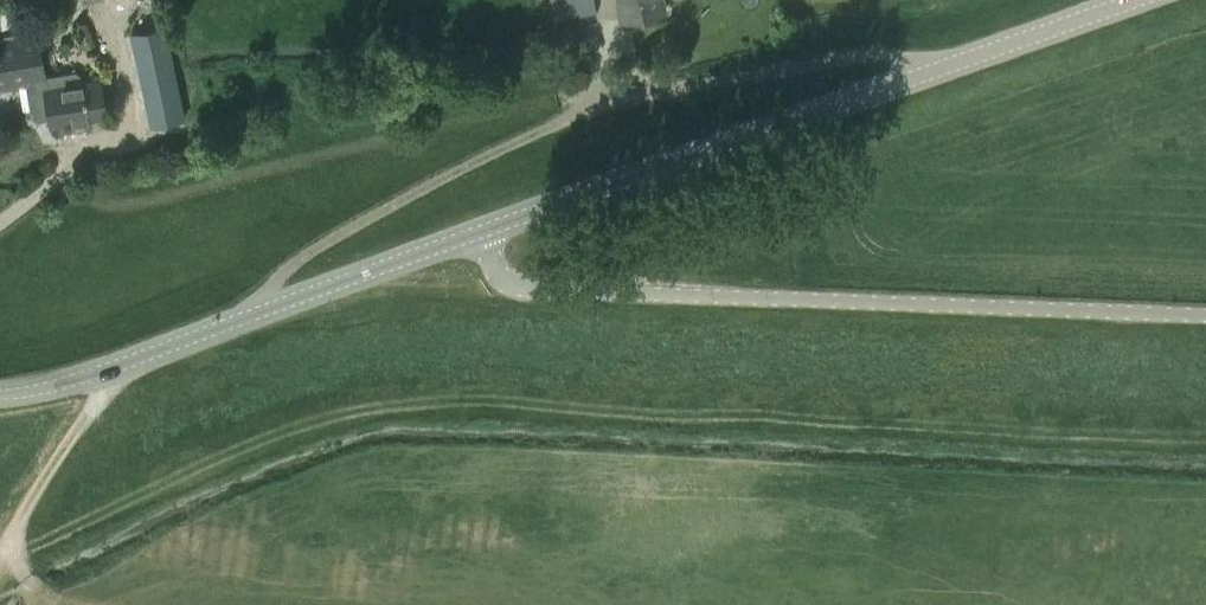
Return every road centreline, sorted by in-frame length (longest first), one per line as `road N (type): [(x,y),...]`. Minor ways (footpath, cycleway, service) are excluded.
road 1 (unclassified): [(1205,317),(532,291),(501,277),(474,230)]
road 2 (tertiary): [(1135,0),(474,230)]
road 3 (tertiary): [(474,230),(111,369),(0,396)]
road 4 (track): [(0,554),(111,369)]

